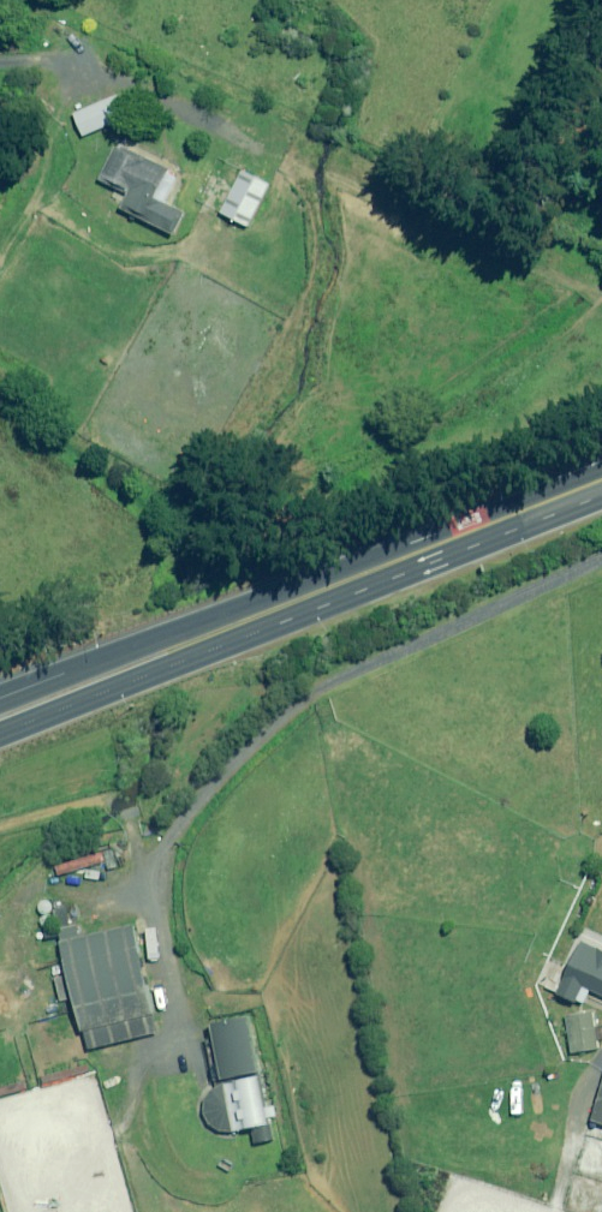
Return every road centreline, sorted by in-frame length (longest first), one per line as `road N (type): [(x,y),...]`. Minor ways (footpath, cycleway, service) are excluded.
road 1 (track): [(601,556),(311,695),(204,792),(170,838),(152,880),(151,914),(190,1051)]
road 2 (track): [(0,70),(126,78),(601,292)]
road 3 (trunk): [(291,602),(601,478)]
road 4 (motorway): [(291,602),(171,664),(0,733)]
road 5 (motorway): [(0,709),(182,629)]
road 6 (motorway): [(0,689),(182,629)]
road 7 (track): [(159,863),(137,850),(124,816),(106,807),(0,830)]

